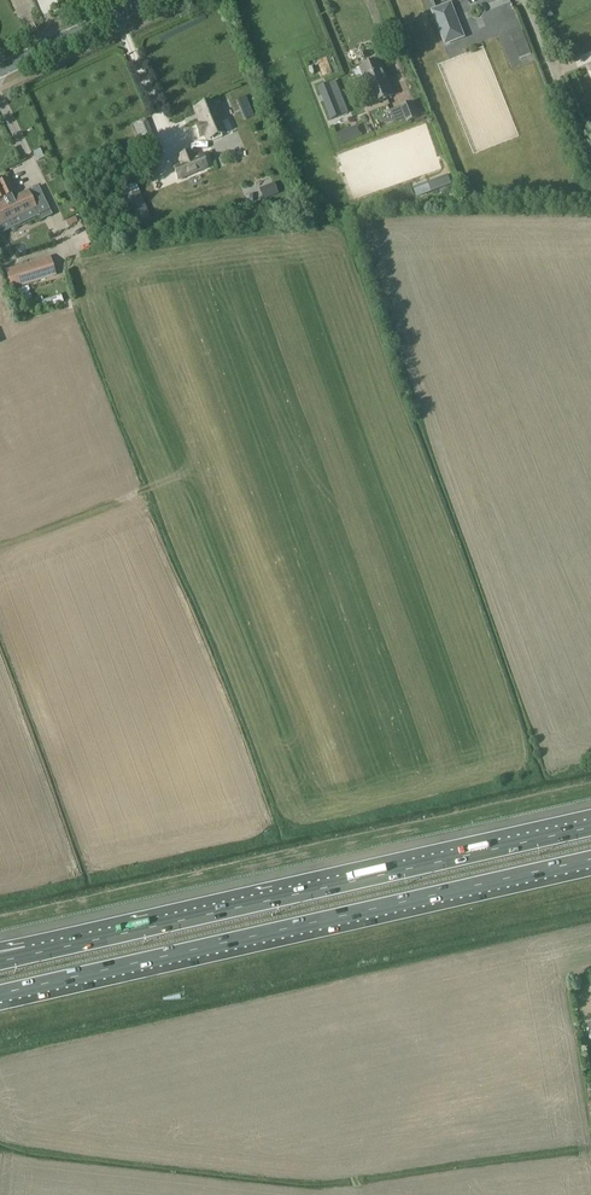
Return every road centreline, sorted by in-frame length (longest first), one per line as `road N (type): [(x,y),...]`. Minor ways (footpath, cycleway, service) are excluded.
road 1 (motorway): [(0,993),(590,859)]
road 2 (motorway): [(590,828),(30,953)]
road 3 (secondary): [(0,71),(146,0)]
road 4 (unclassified): [(579,129),(528,0)]

